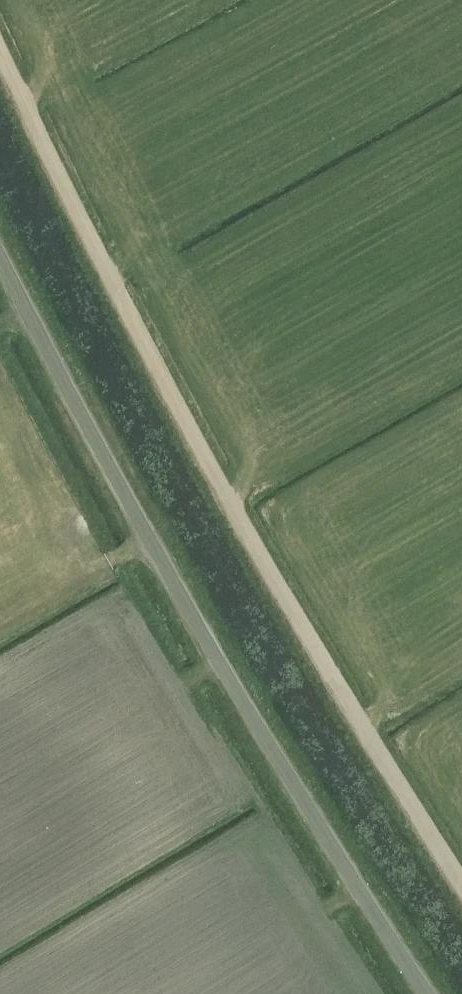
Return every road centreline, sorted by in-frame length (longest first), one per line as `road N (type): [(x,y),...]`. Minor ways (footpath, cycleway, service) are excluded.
road 1 (track): [(461,880),(295,627),(0,64)]
road 2 (unclassified): [(430,993),(143,528),(0,254)]

